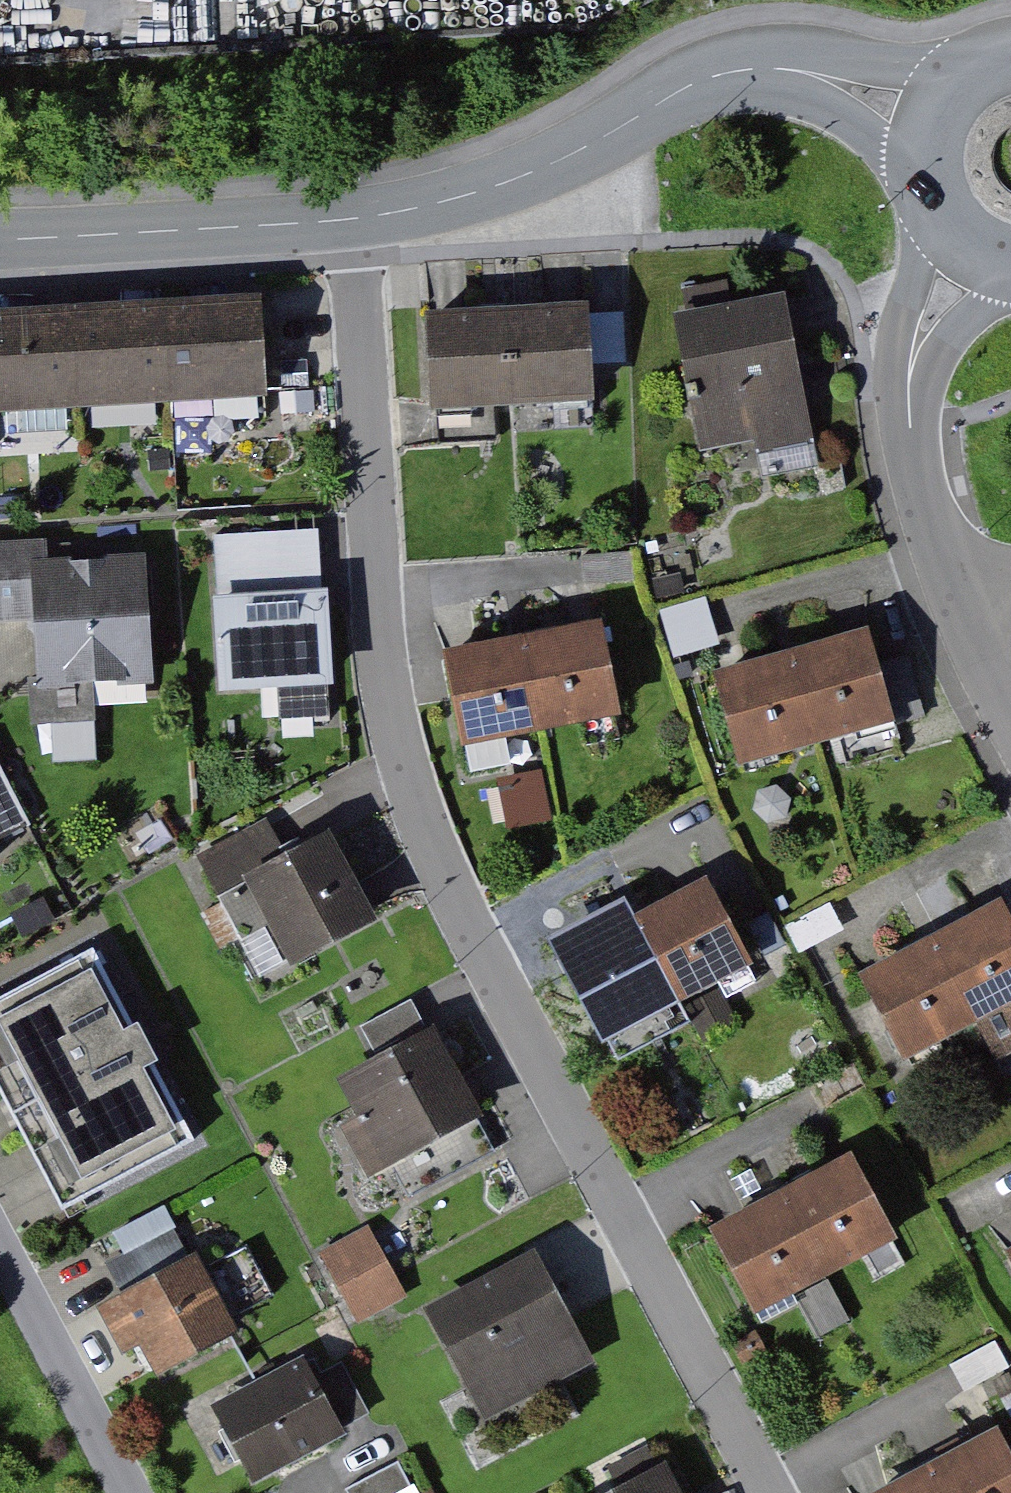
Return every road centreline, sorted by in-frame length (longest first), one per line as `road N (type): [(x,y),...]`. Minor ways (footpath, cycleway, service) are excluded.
road 1 (residential): [(774,1492),(418,795),(382,591),(355,223)]
road 2 (tertiary): [(355,223),(506,182),(625,129),(706,77),(808,69)]
road 3 (tertiary): [(0,238),(355,223)]
road 4 (residential): [(138,1492),(0,1221)]
road 5 (residential): [(956,595),(919,484),(911,370)]
road 6 (tertiary): [(971,75),(808,69)]
road 7 (residential): [(952,218),(909,319),(911,370)]
road 8 (tertiary): [(808,69),(933,163)]
road 9 (residential): [(1010,710),(956,595)]
road 10 (residential): [(911,370),(1010,292)]

